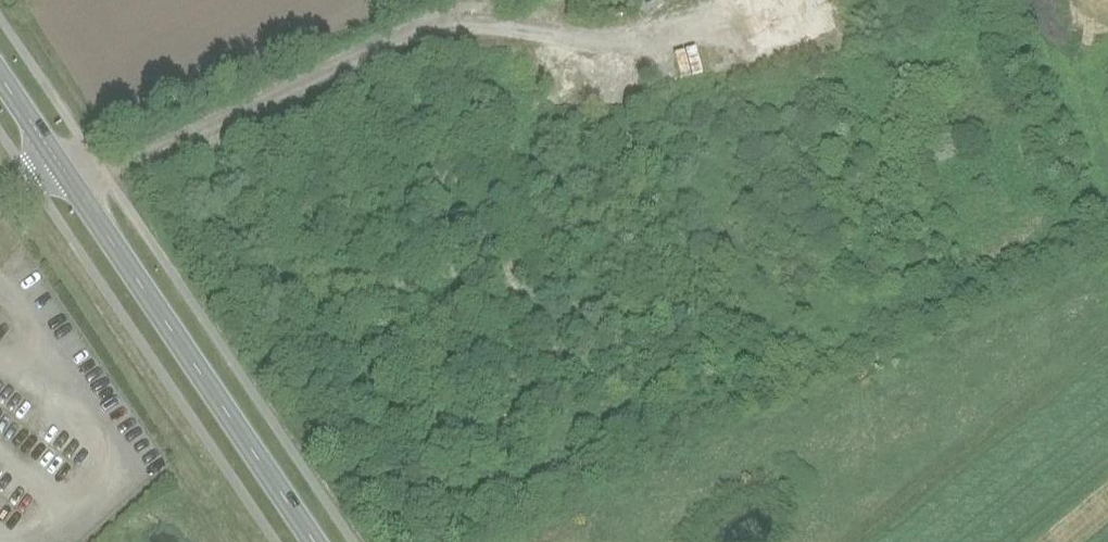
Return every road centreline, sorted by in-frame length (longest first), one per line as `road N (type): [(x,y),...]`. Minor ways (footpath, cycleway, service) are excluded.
road 1 (track): [(76,188),(416,27),(450,21),(636,42),(729,23)]
road 2 (secondary): [(315,541),(57,160)]

